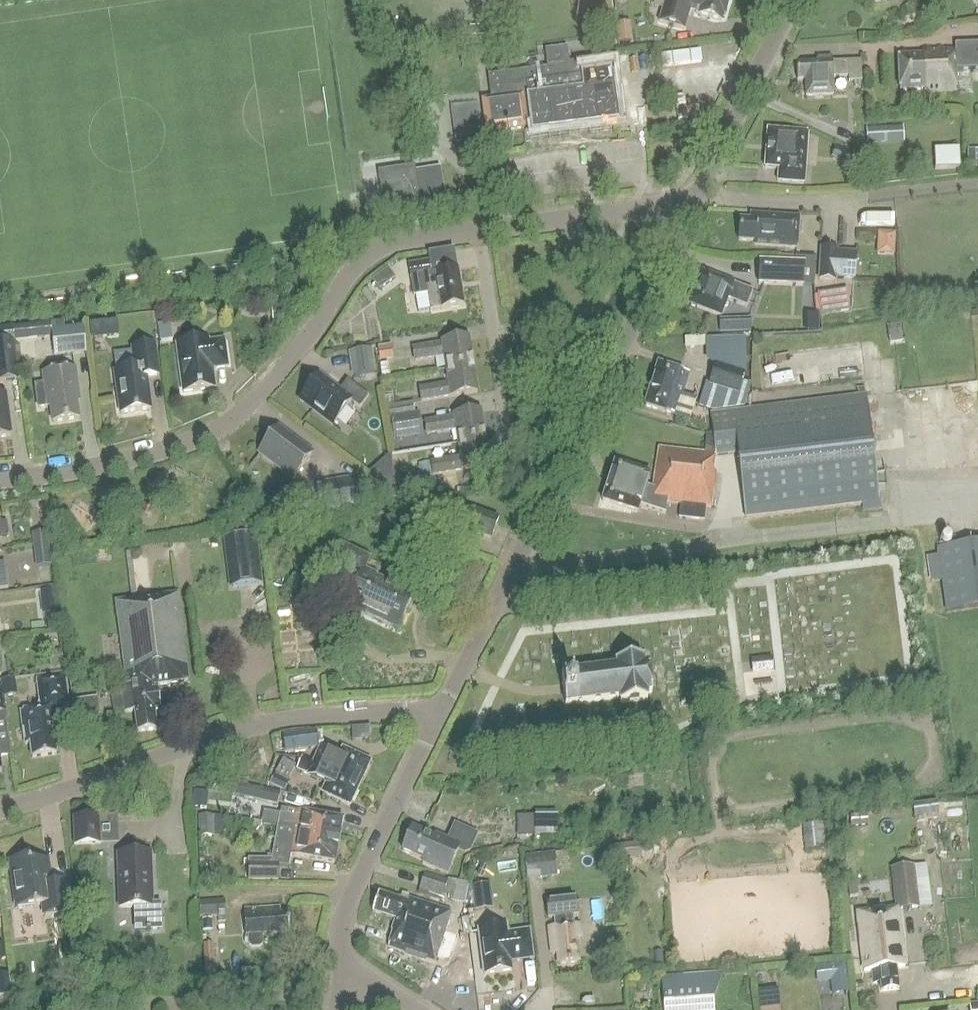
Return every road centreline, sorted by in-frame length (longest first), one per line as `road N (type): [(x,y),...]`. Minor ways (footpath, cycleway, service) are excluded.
road 1 (residential): [(480,229),(372,251),(338,286),(286,363),(223,427),(133,459),(0,484)]
road 2 (residential): [(0,807),(251,732),(402,711),(436,719)]
road 3 (tertiary): [(554,489),(693,202)]
road 4 (residential): [(554,489),(521,473),(480,229)]
road 5 (tertiary): [(340,968),(336,922),(436,719)]
road 6 (tertiary): [(436,719),(554,489)]
road 7 (tertiary): [(693,202),(792,0)]
road 8 (residential): [(480,229),(693,202)]

